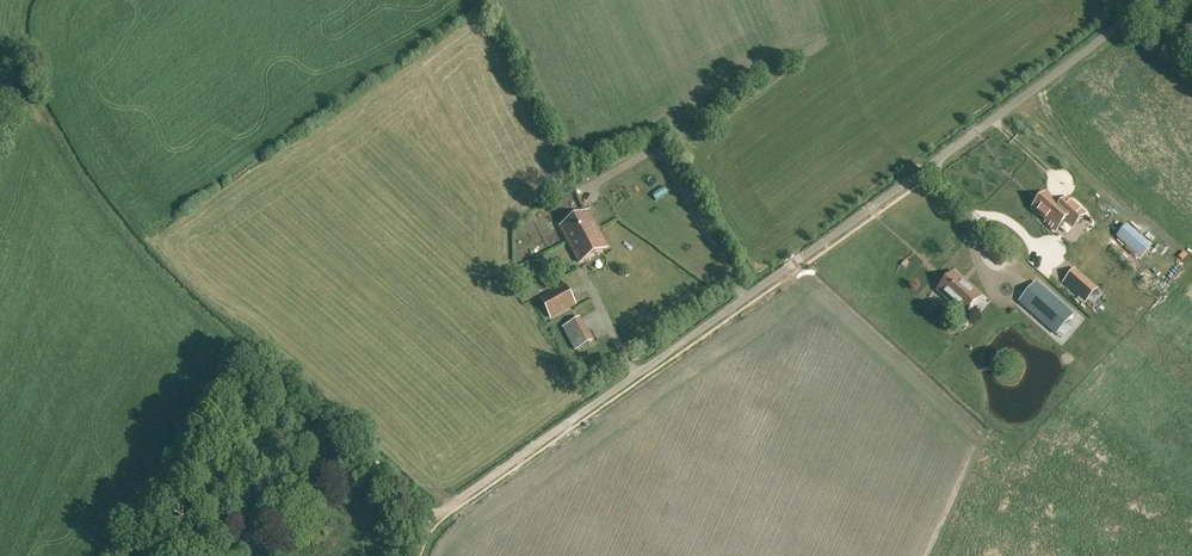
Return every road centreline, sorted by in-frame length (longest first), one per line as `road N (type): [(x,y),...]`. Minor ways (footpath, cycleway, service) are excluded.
road 1 (unclassified): [(565,424),(927,168),(1141,0)]
road 2 (track): [(98,555),(255,340),(344,409),(442,509)]
road 3 (track): [(442,509),(565,424)]

